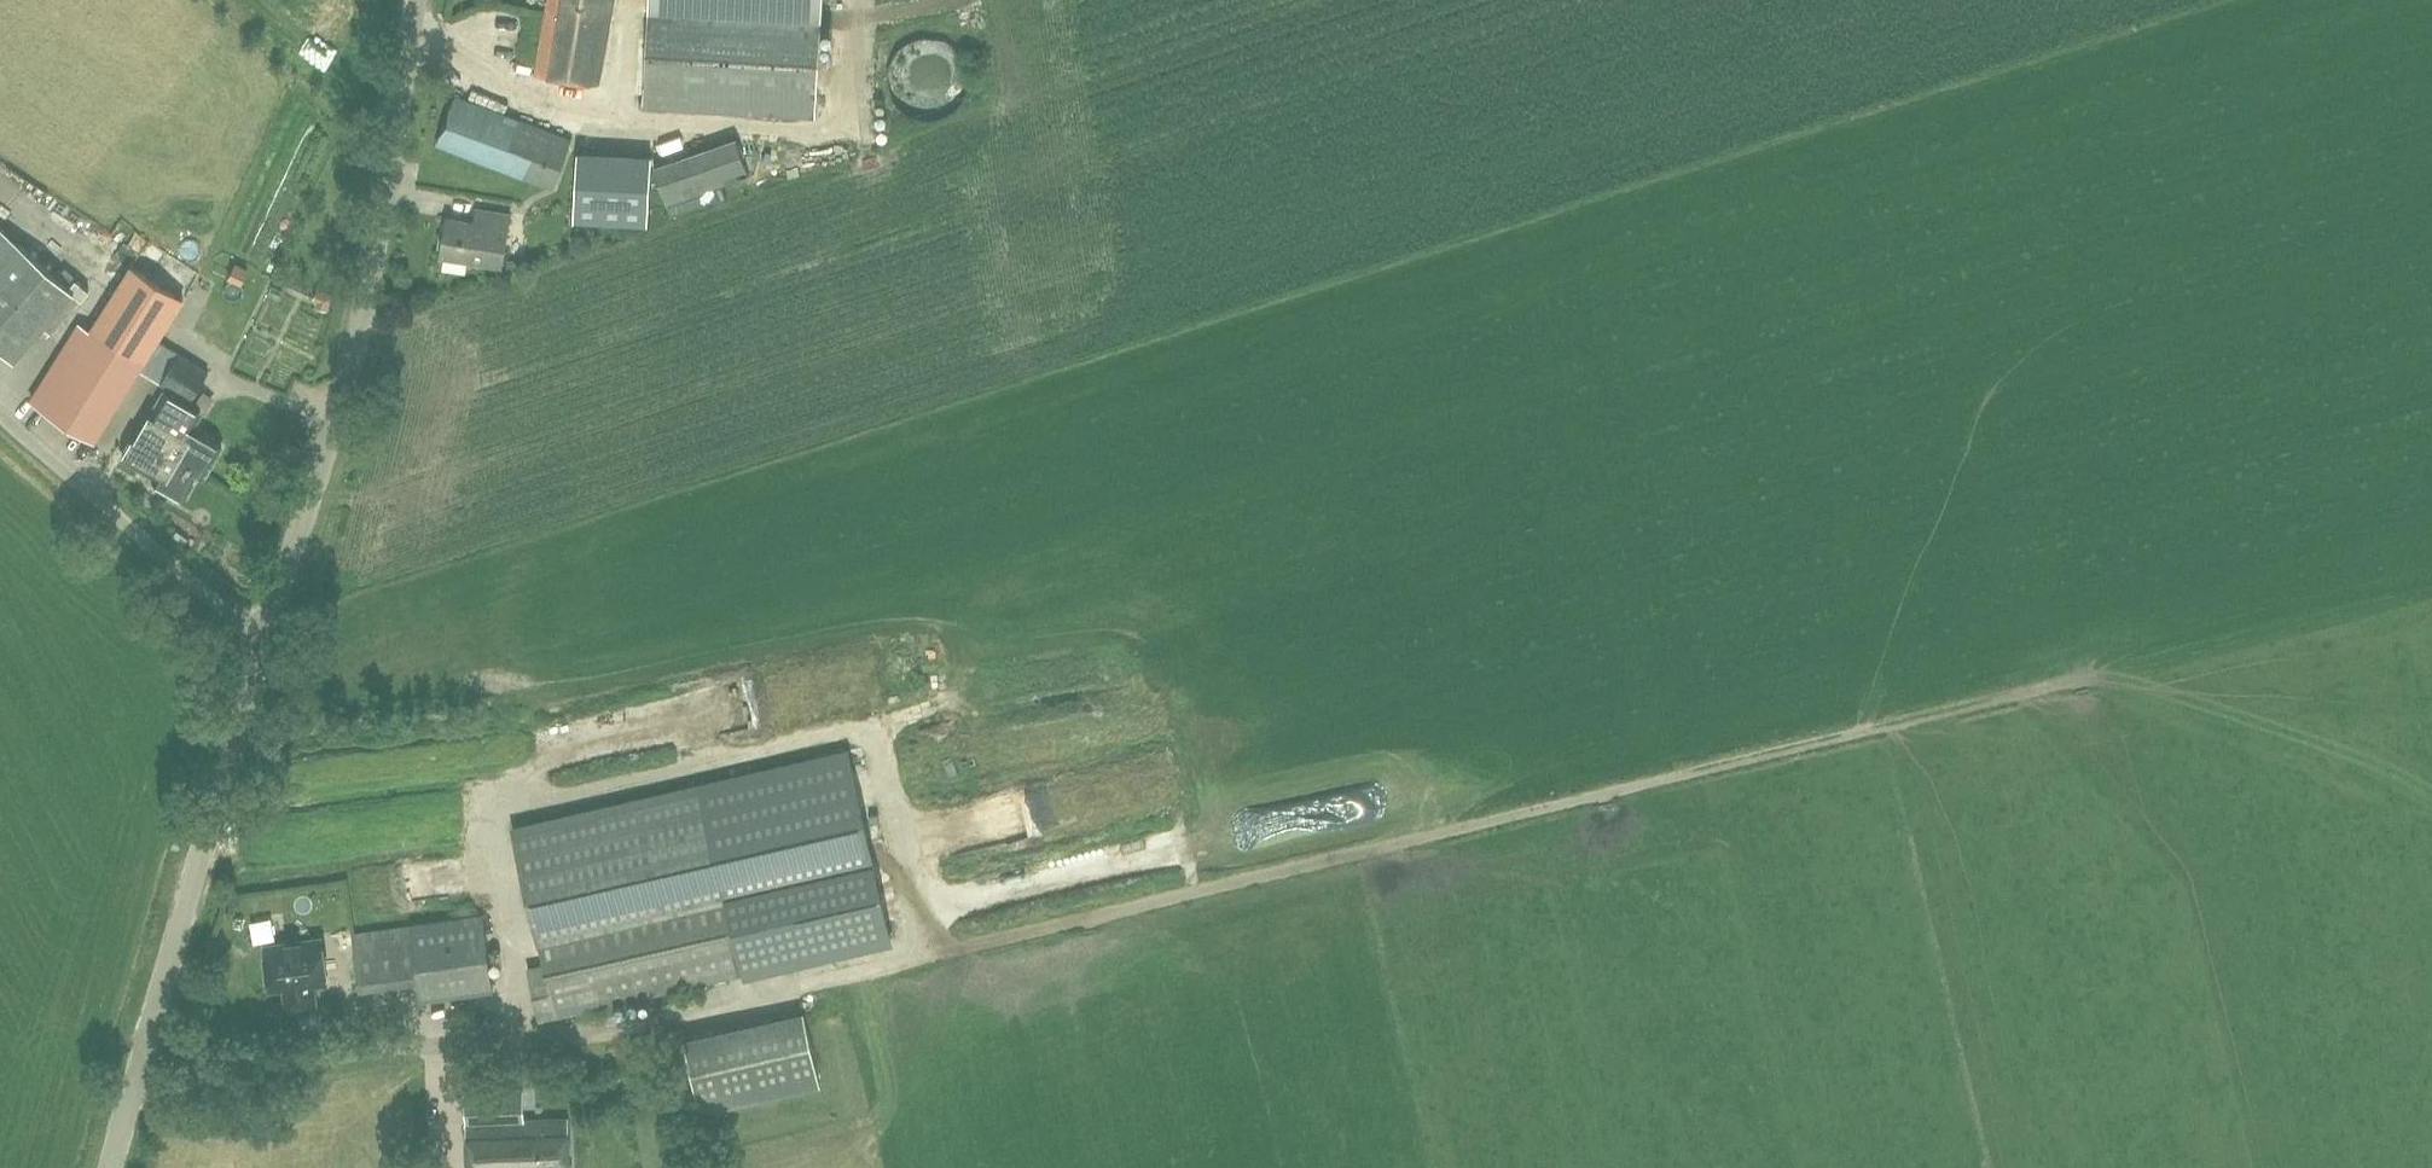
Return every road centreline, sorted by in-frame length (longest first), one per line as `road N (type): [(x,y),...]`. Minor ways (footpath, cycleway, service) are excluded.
road 1 (unclassified): [(110,1167),(349,368),(415,0)]
road 2 (track): [(262,646),(0,412)]

